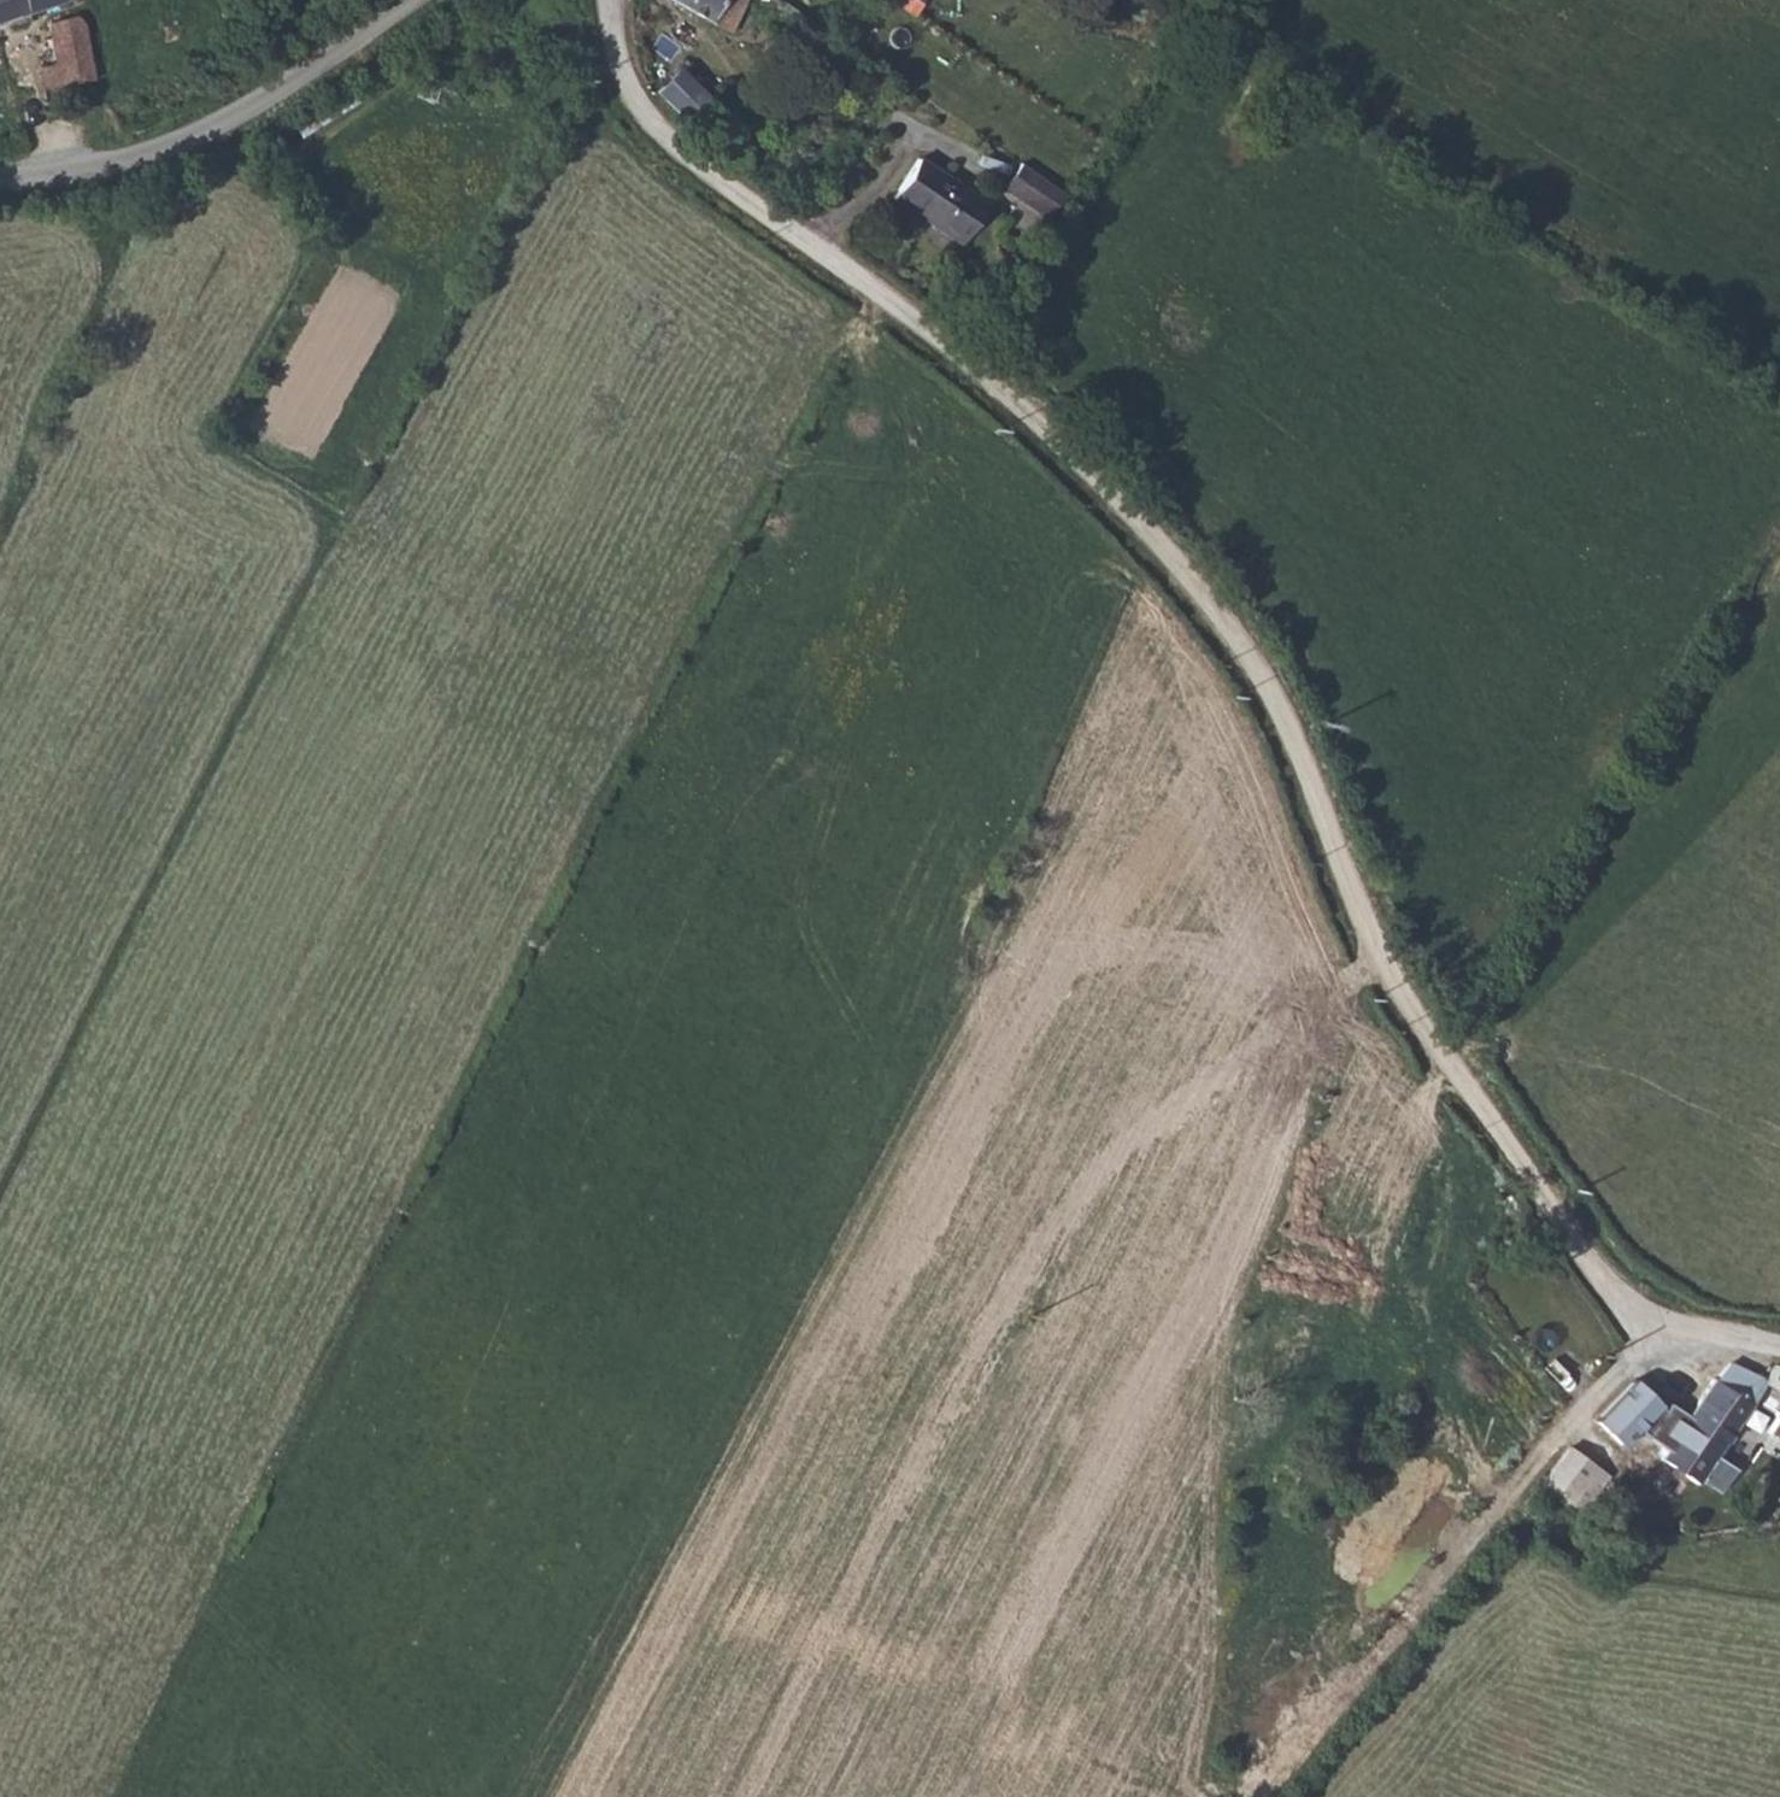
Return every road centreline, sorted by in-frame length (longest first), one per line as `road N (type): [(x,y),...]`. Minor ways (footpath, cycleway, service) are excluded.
road 1 (unclassified): [(611,0),(622,74),(644,112),(686,153),(1026,398),(1233,623),(1266,672),(1389,970),(1584,1259),(1637,1321),(1779,1345)]
road 2 (unclassified): [(0,177),(134,161),(229,121),(407,0)]

